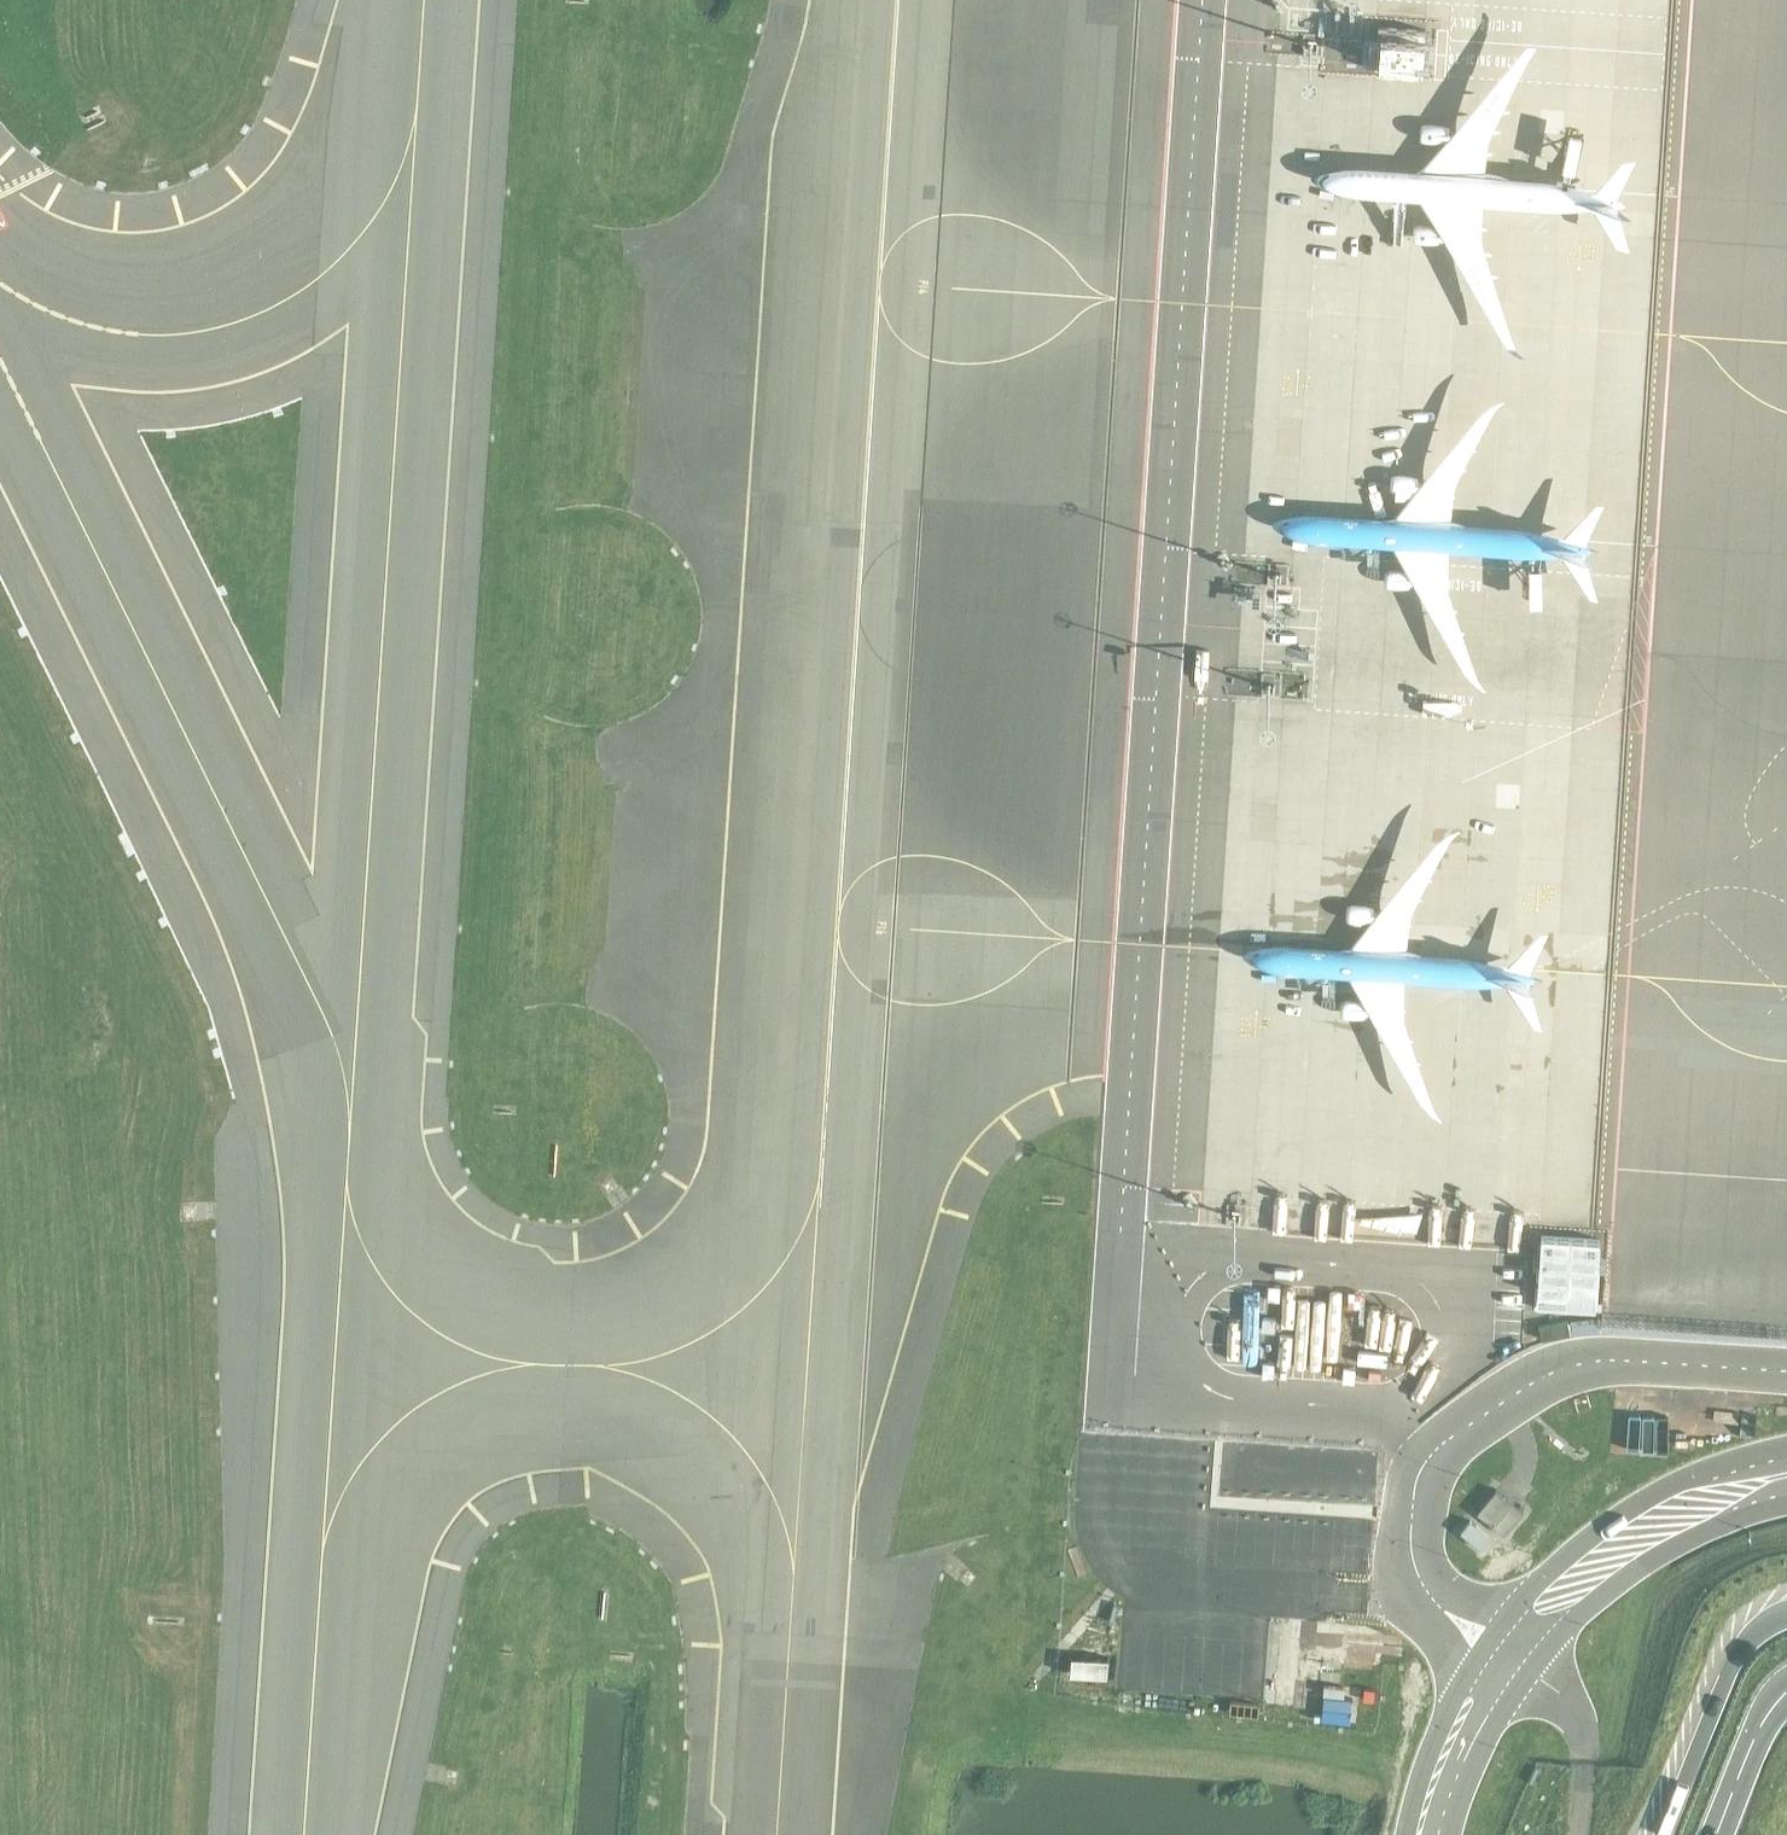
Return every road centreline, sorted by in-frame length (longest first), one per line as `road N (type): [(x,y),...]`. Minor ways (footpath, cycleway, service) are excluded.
road 1 (motorway): [(1786,1618),(1750,1639),(1736,1659),(1661,1834)]
road 2 (trunk): [(1724,1834),(1760,1740),(1786,1698)]

